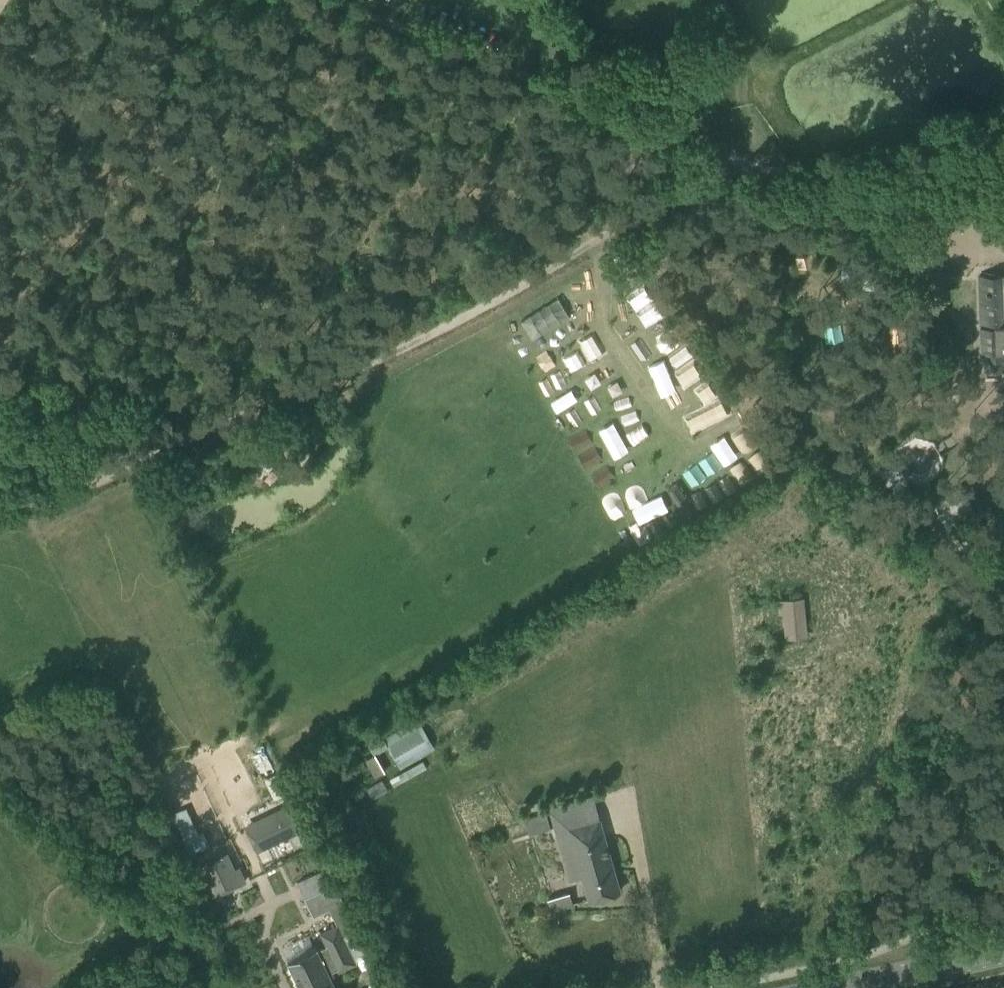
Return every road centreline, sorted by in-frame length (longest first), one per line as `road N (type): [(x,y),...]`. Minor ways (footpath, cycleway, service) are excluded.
road 1 (track): [(0,507),(196,439),(481,315),(751,164)]
road 2 (unclassified): [(1003,172),(839,186),(751,164),(335,0)]
road 3 (track): [(717,0),(747,58),(751,164)]
road 4 (tertiary): [(844,987),(1003,955)]

